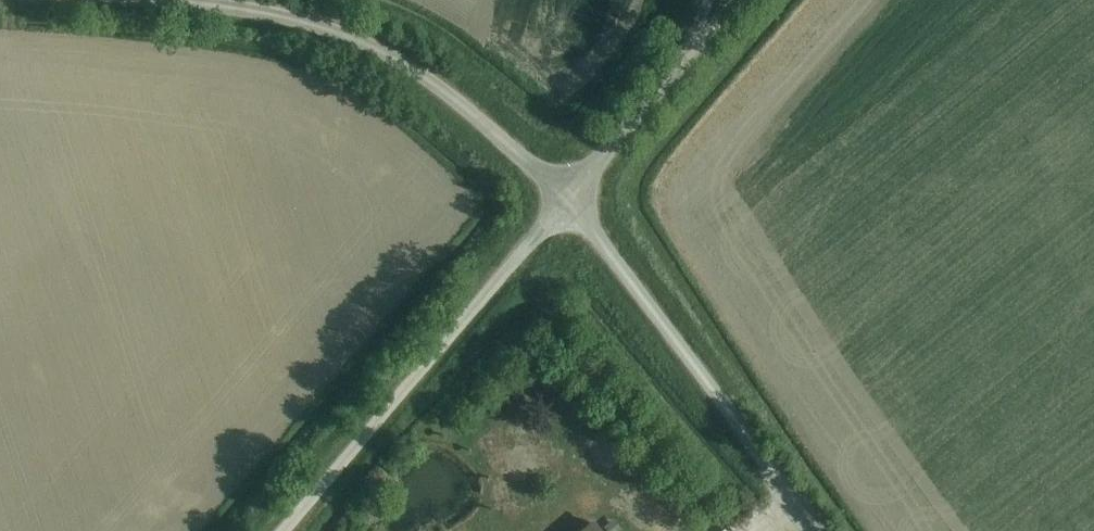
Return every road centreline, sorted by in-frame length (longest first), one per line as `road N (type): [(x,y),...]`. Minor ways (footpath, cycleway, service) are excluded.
road 1 (unclassified): [(568,203),(453,104),(393,64),(322,30),(88,0)]
road 2 (unclassified): [(290,530),(568,203)]
road 3 (unclassified): [(813,530),(568,203)]
road 4 (unclassified): [(568,203),(700,43)]

